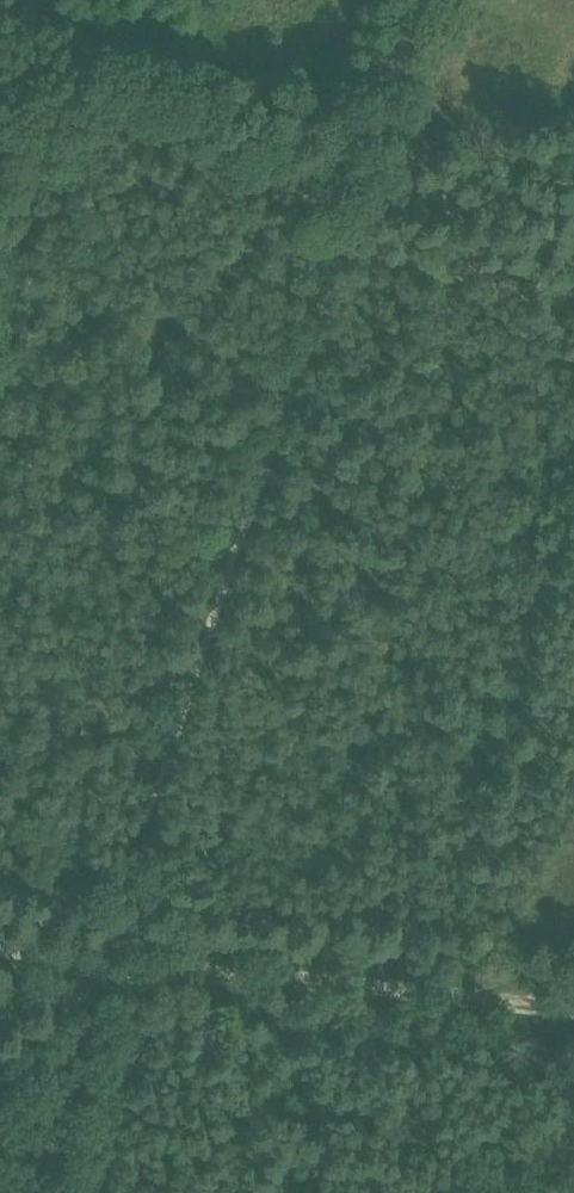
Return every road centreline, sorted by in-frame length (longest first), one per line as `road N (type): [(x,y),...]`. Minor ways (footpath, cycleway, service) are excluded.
road 1 (track): [(0,947),(573,1002)]

